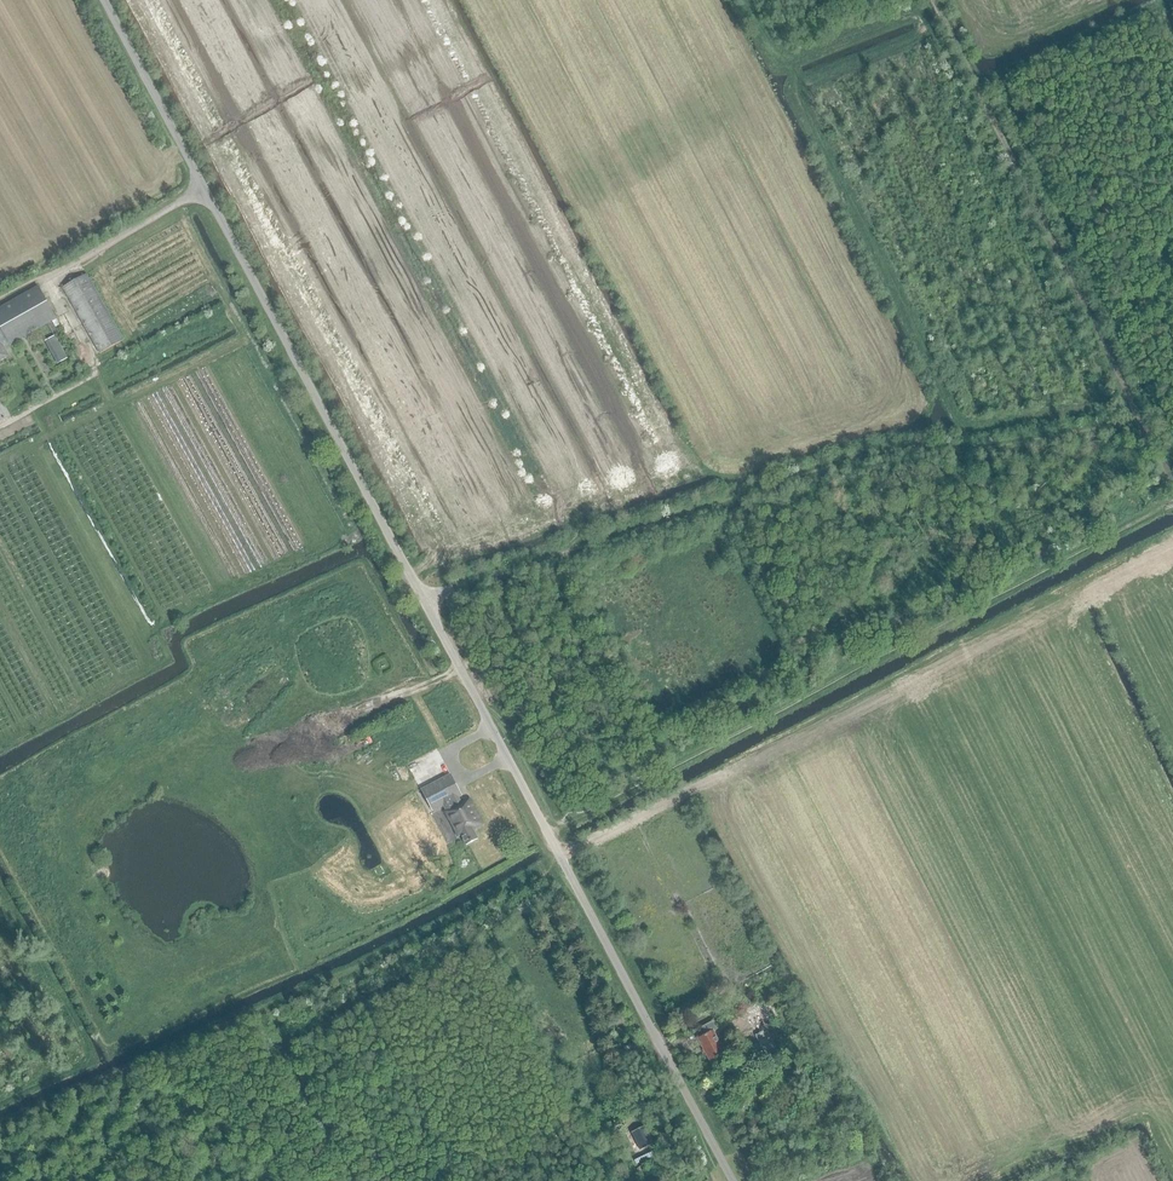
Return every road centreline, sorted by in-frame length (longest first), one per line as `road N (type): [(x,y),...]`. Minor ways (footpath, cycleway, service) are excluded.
road 1 (unclassified): [(732,1180),(104,0)]
road 2 (track): [(424,598),(870,456),(978,449),(1104,428),(1142,413),(932,0)]
road 3 (track): [(566,867),(535,874),(407,943),(0,1136)]
road 4 (track): [(288,1047),(475,947),(602,1180)]
road 5 (track): [(0,1104),(85,1054),(0,888)]
road 6 (track): [(268,1009),(364,1180)]

